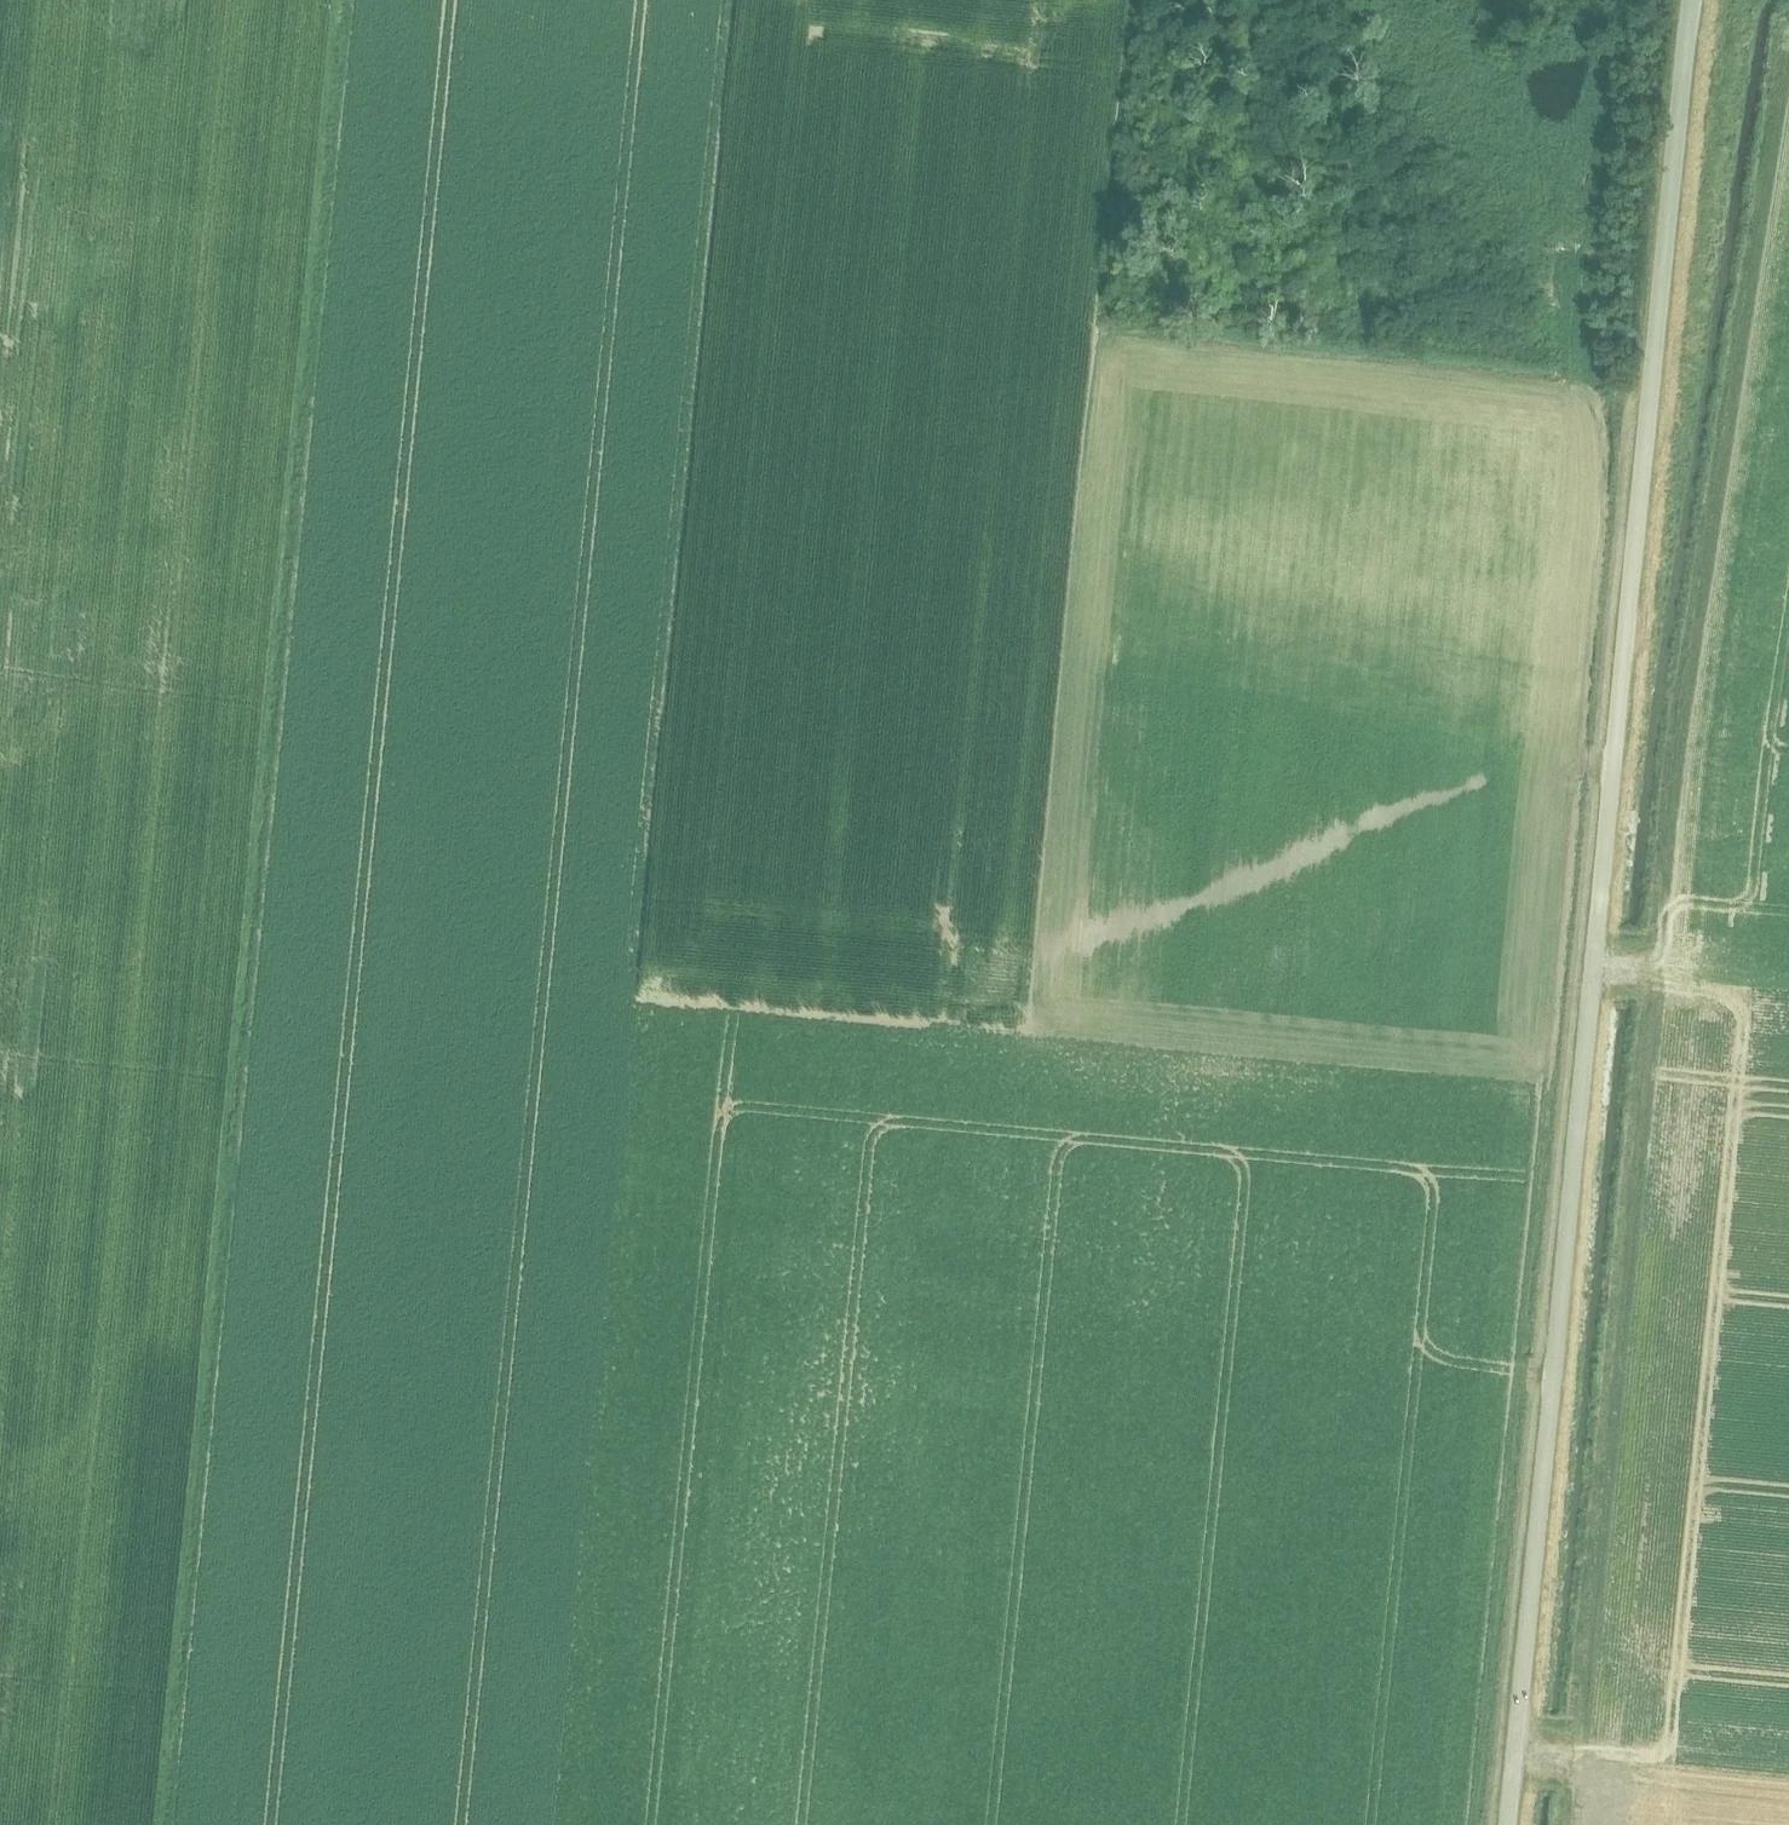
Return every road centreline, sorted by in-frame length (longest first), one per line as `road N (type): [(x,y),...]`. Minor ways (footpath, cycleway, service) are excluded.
road 1 (tertiary): [(1510,1824),(1697,0)]

